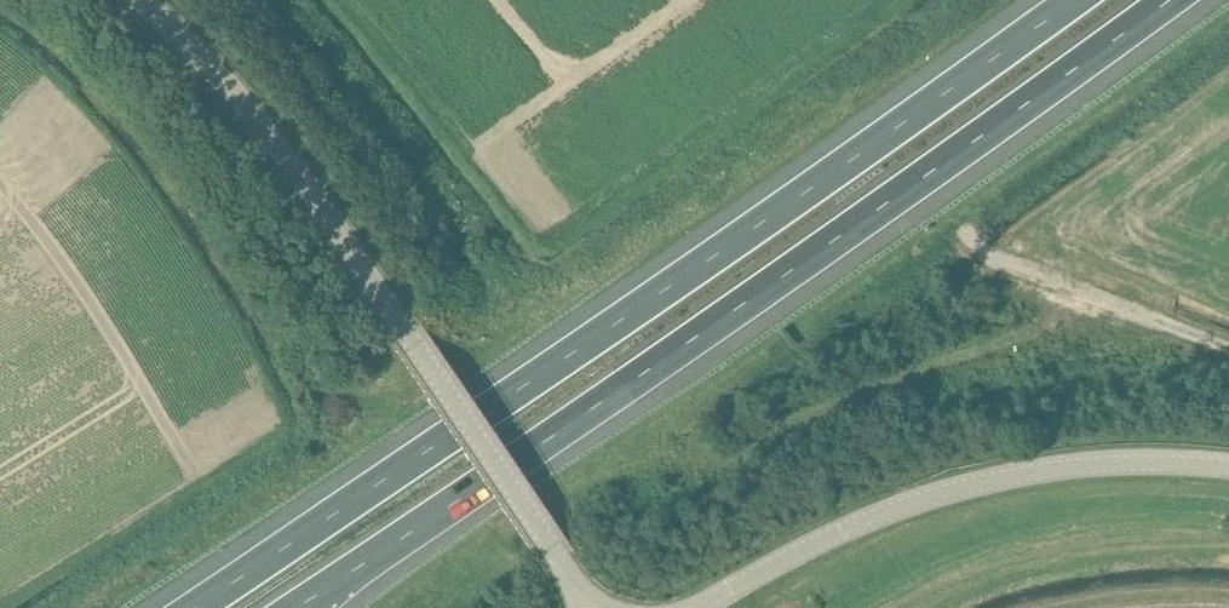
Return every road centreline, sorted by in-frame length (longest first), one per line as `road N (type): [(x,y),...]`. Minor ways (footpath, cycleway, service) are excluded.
road 1 (motorway): [(1075,0),(715,257),(193,607)]
road 2 (motorway): [(296,607),(648,372),(1169,0)]
road 3 (unclassified): [(588,607),(291,160),(227,80),(141,0)]
road 4 (unclassified): [(701,607),(828,538),(963,489),(1114,464),(1228,468)]
road 5 (track): [(1228,348),(1069,280)]

